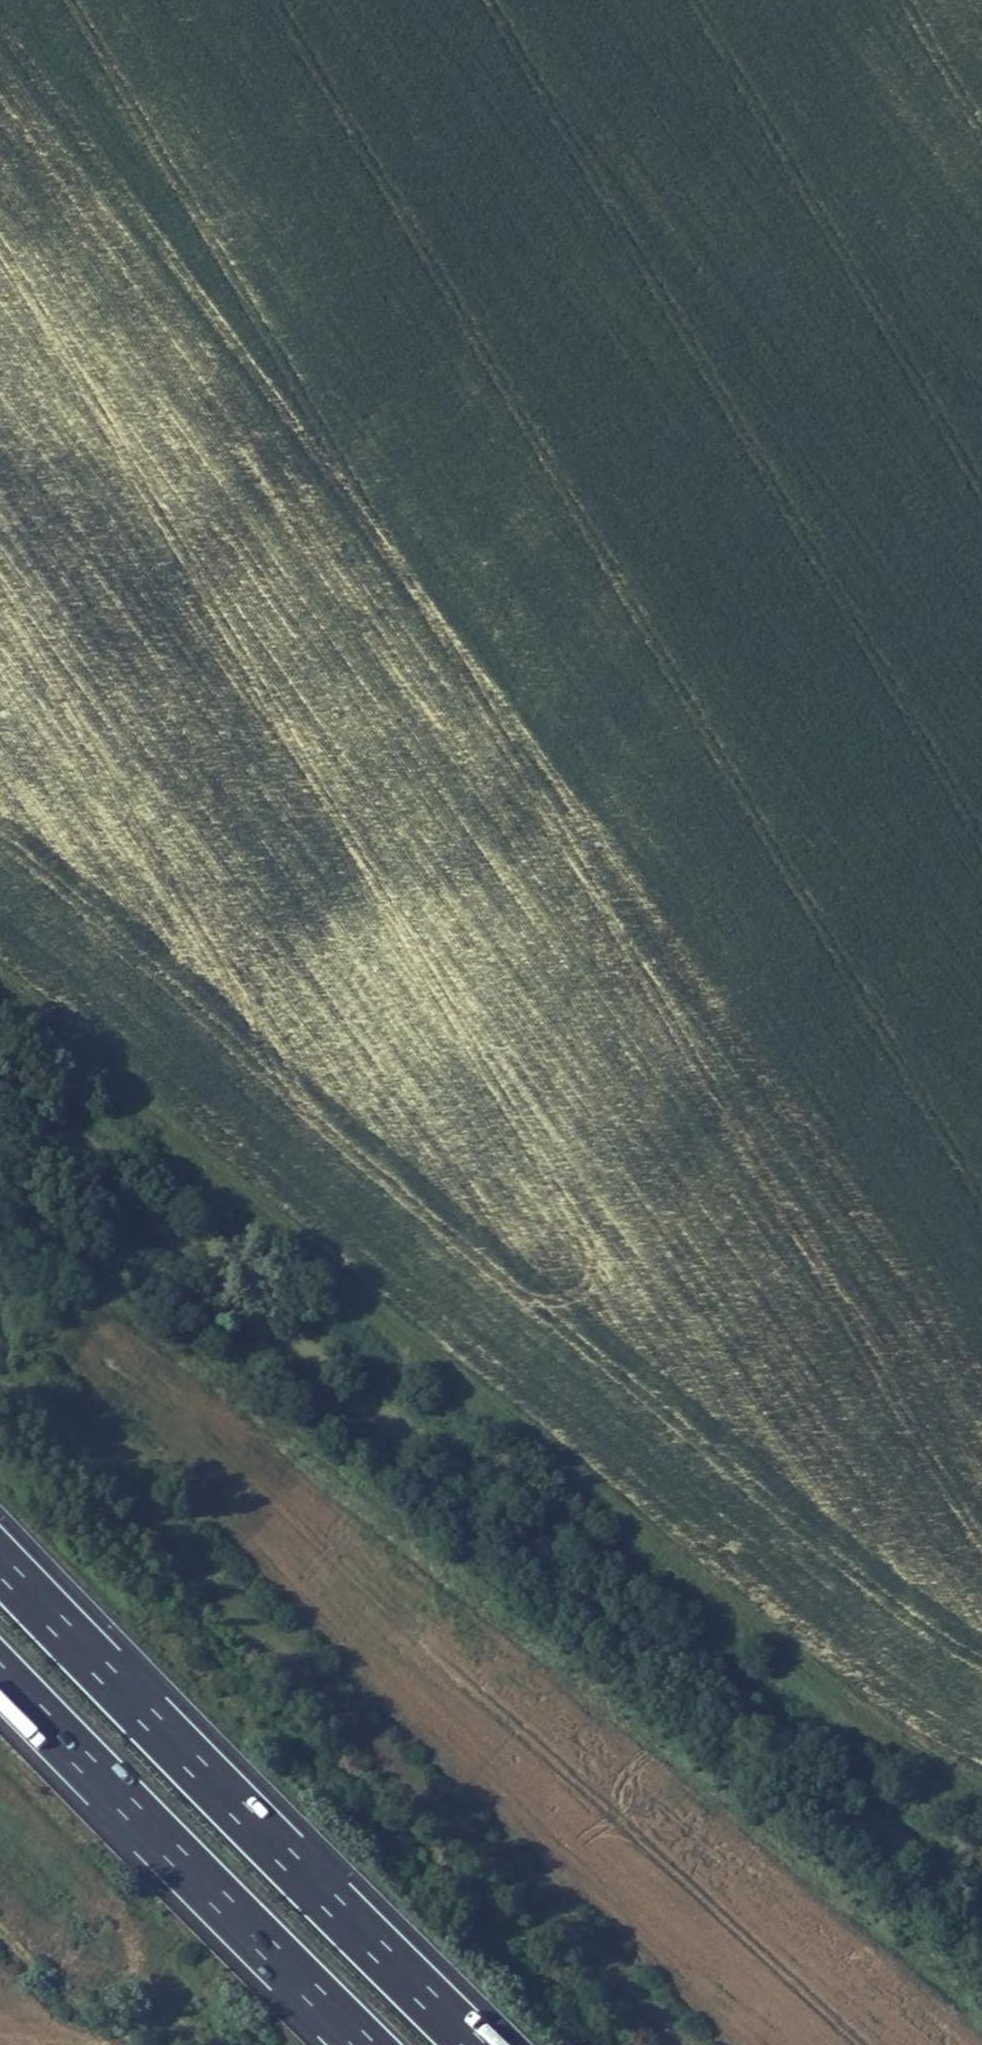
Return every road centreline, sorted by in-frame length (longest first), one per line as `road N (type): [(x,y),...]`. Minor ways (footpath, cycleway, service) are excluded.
road 1 (track): [(683,2044),(40,1400),(0,1385)]
road 2 (motorway): [(477,2044),(0,1561)]
road 3 (motorway): [(0,1672),(368,2044)]

